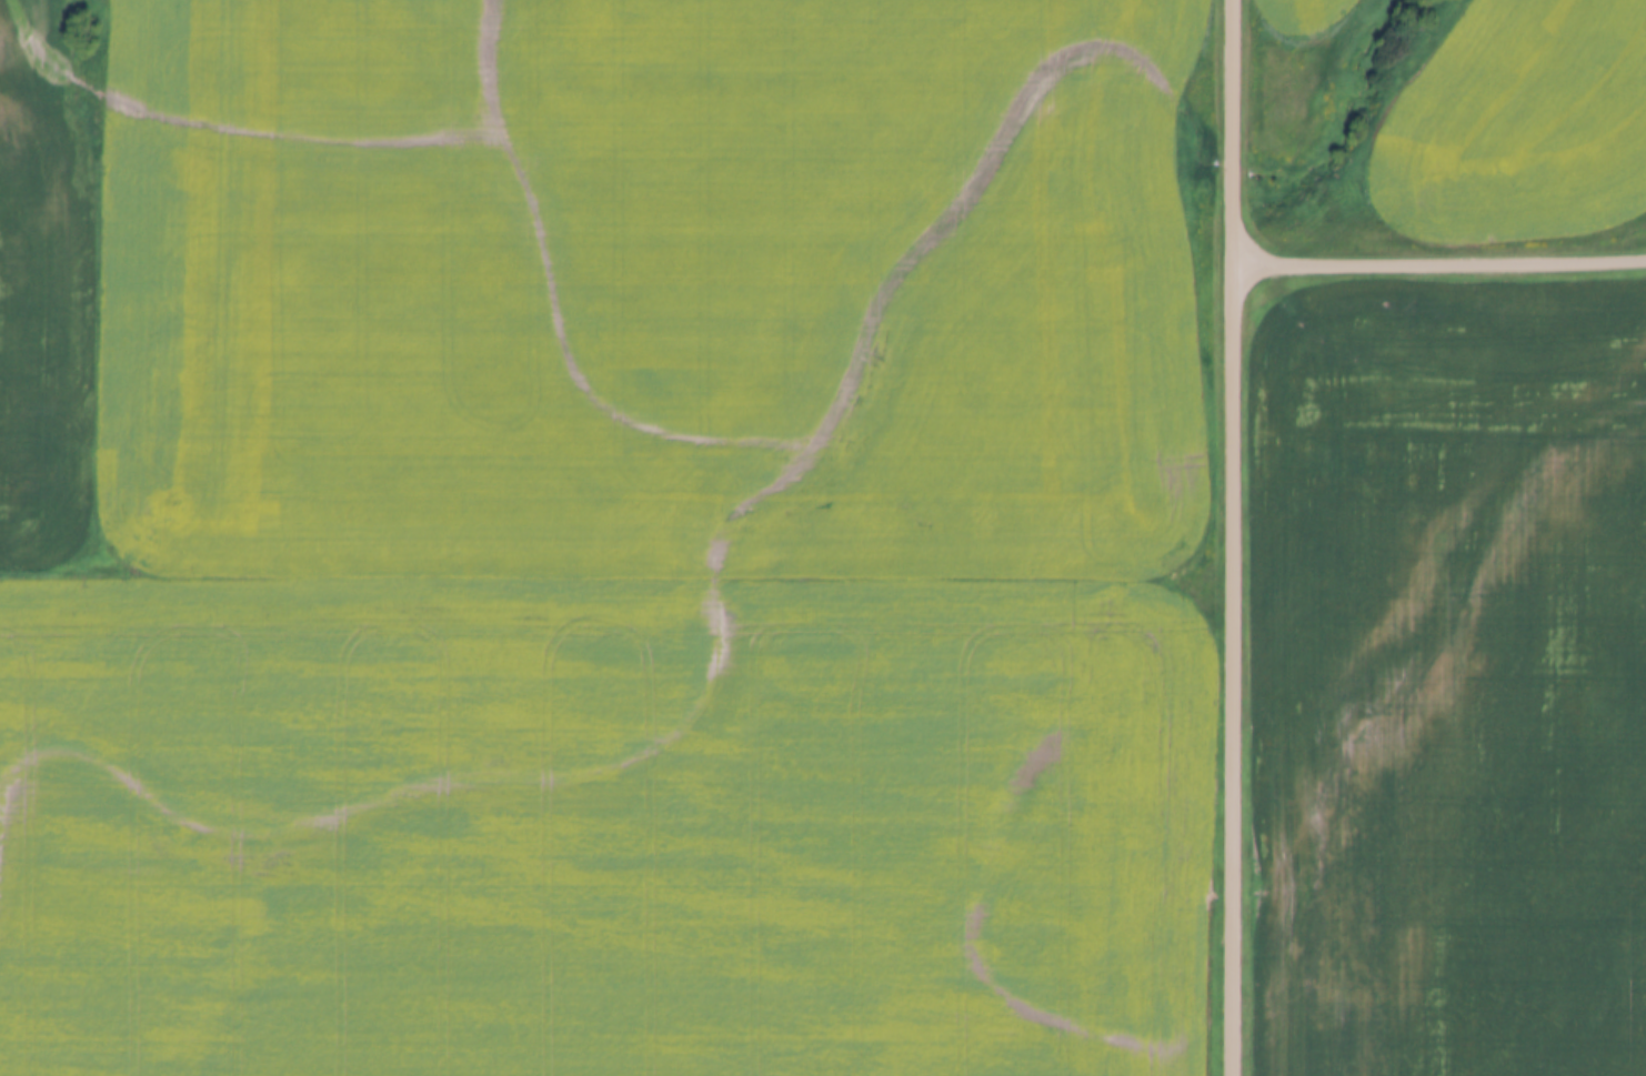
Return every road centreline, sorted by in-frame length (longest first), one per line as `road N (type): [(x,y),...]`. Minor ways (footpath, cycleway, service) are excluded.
road 1 (residential): [(1239,1075),(1241,0)]

